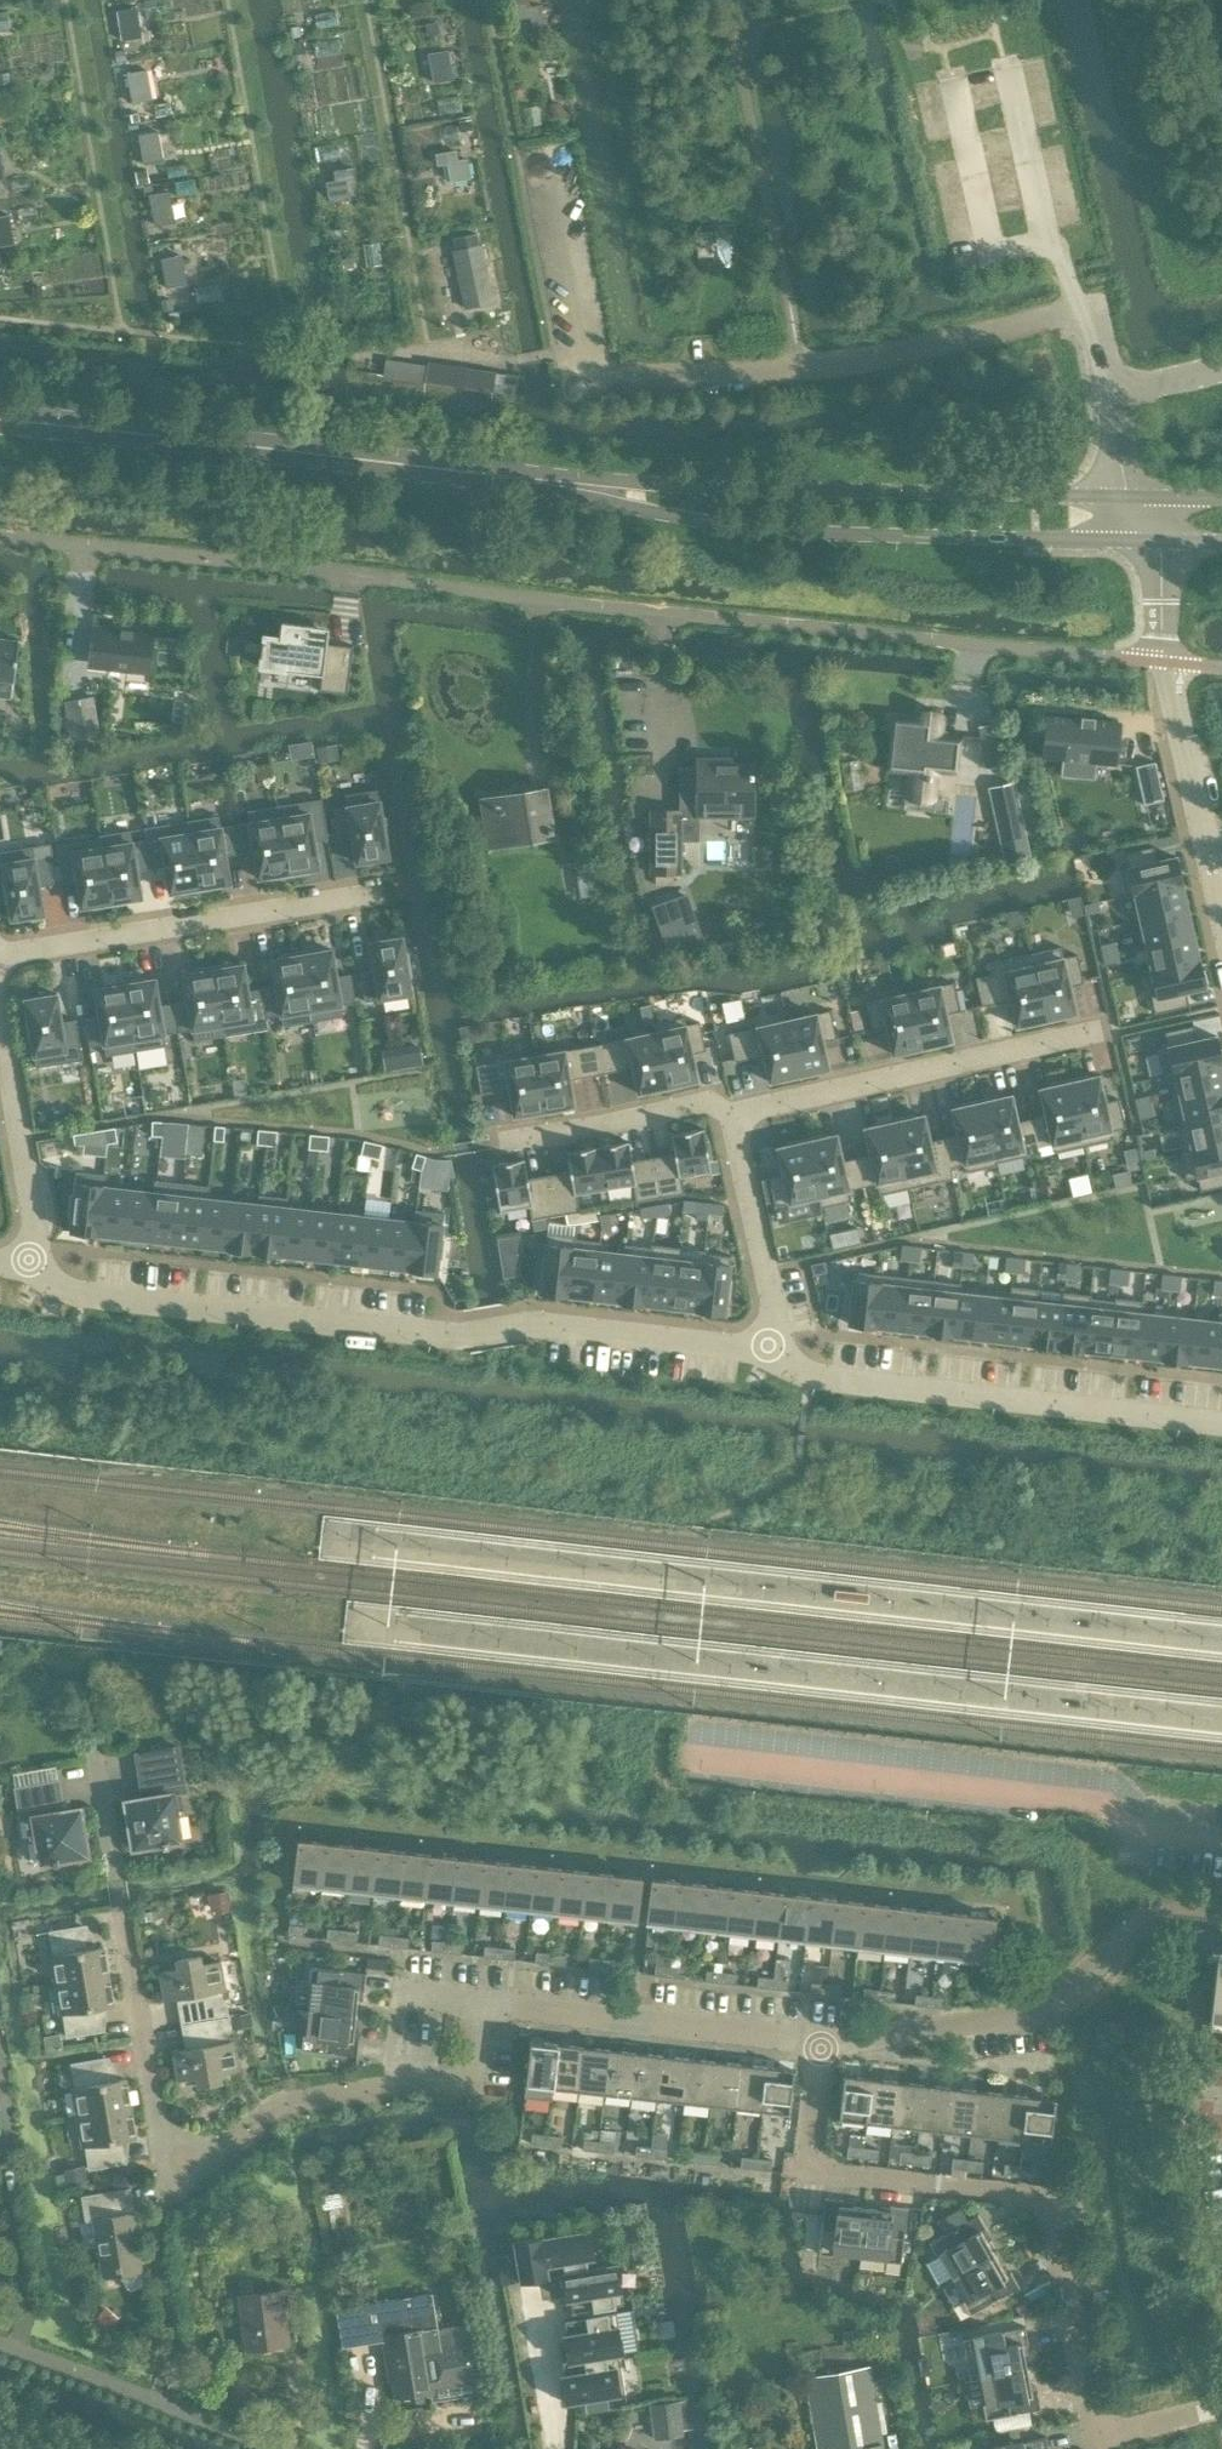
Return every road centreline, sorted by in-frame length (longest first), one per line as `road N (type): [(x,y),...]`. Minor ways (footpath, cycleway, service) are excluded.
road 1 (residential): [(1167,665),(0,541)]
road 2 (residential): [(36,1264),(63,1284),(457,1341),(544,1323),(781,1353)]
road 3 (secondary): [(487,475),(768,525),(1155,540)]
road 4 (secondary): [(1130,497),(487,475)]
road 5 (residential): [(480,2003),(473,2065),(455,2075),(280,2102),(228,2143),(183,2159),(157,2120),(122,1913)]
road 6 (residential): [(822,2046),(807,2172),(1047,2200),(1095,2437)]
road 7 (unclassified): [(1114,395),(1097,311),(801,373),(625,375)]
road 8 (secondary): [(487,475),(0,419)]
road 9 (residential): [(781,1353),(865,1383),(1221,1423)]
road 10 (residential): [(822,2046),(1045,2009),(1157,1917),(1221,1925)]
road 11 (residential): [(0,964),(376,895)]
road 12 (residential): [(733,1115),(1100,1032)]
road 13 (residential): [(480,2003),(822,2046)]
road 14 (residential): [(268,2448),(0,2343)]
road 15 (residential): [(1221,915),(1167,665)]
road 16 (residential): [(490,1143),(707,1102),(733,1115)]
road 17 (residential): [(733,1115),(781,1353)]
road 18 (residential): [(36,1264),(0,1030)]
road 19 (residential): [(1095,2437),(1221,2407)]
road 20 (residential): [(1167,665),(1155,540)]

